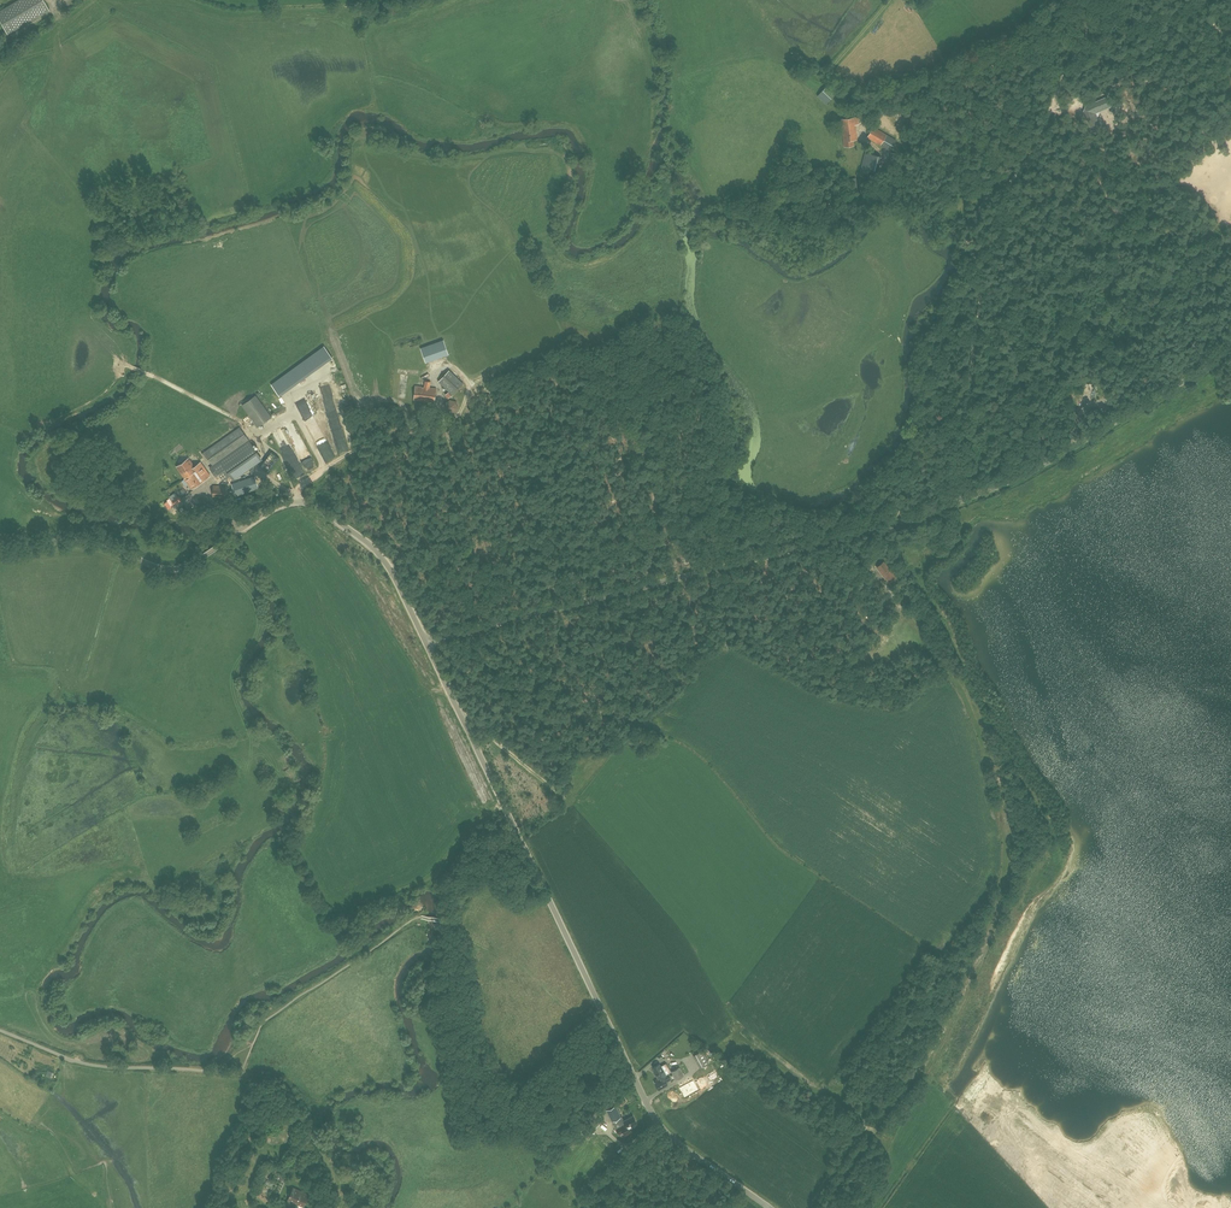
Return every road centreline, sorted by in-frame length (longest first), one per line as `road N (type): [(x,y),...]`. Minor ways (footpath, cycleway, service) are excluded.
road 1 (unclassified): [(425,641),(961,502),(1115,423),(1186,379),(1230,337)]
road 2 (unclassified): [(771,1207),(657,1125),(425,641)]
road 3 (track): [(1118,0),(973,229),(979,290),(972,375),(953,413),(961,502)]
road 4 (unclassified): [(330,1173),(273,1081),(91,1065),(0,1030)]
road 5 (unclassified): [(425,641),(386,563),(323,510),(288,502),(234,534)]
road 6 (unclassified): [(0,549),(90,539),(171,569),(234,534)]
road 7 (track): [(296,501),(302,484),(353,450),(448,423),(468,384)]
road 8 (track): [(466,631),(455,590),(473,518),(448,423)]

